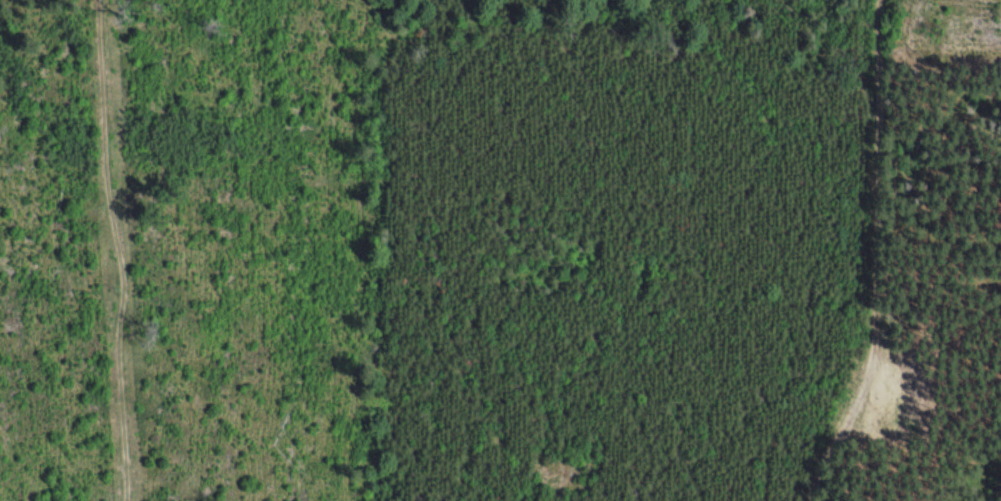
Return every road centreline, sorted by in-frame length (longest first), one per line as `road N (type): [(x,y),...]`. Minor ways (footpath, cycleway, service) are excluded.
road 1 (track): [(806,500),(807,451),(883,272),(897,173),(879,0)]

